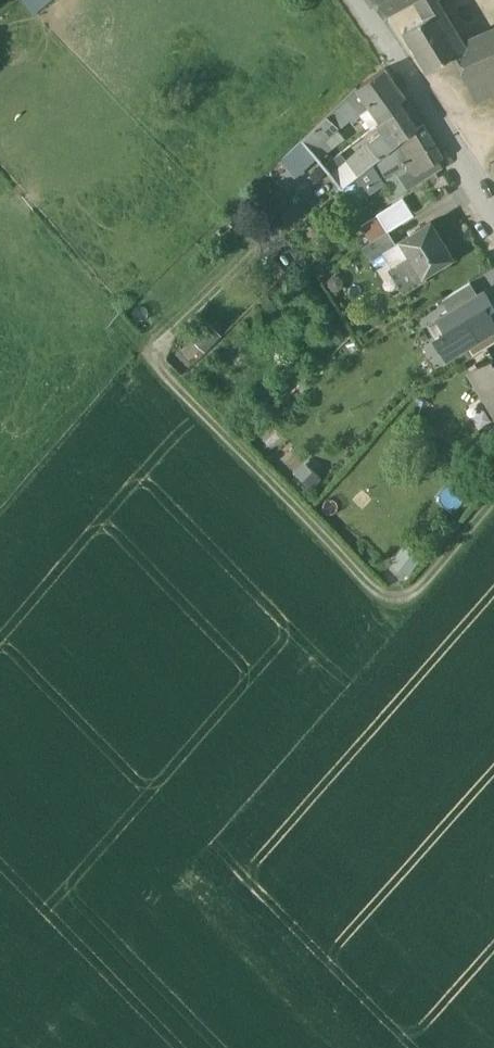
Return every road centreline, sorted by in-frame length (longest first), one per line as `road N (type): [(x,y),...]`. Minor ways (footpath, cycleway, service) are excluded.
road 1 (track): [(493,502),(416,591),(388,595),(118,323)]
road 2 (residential): [(356,0),(493,212)]

